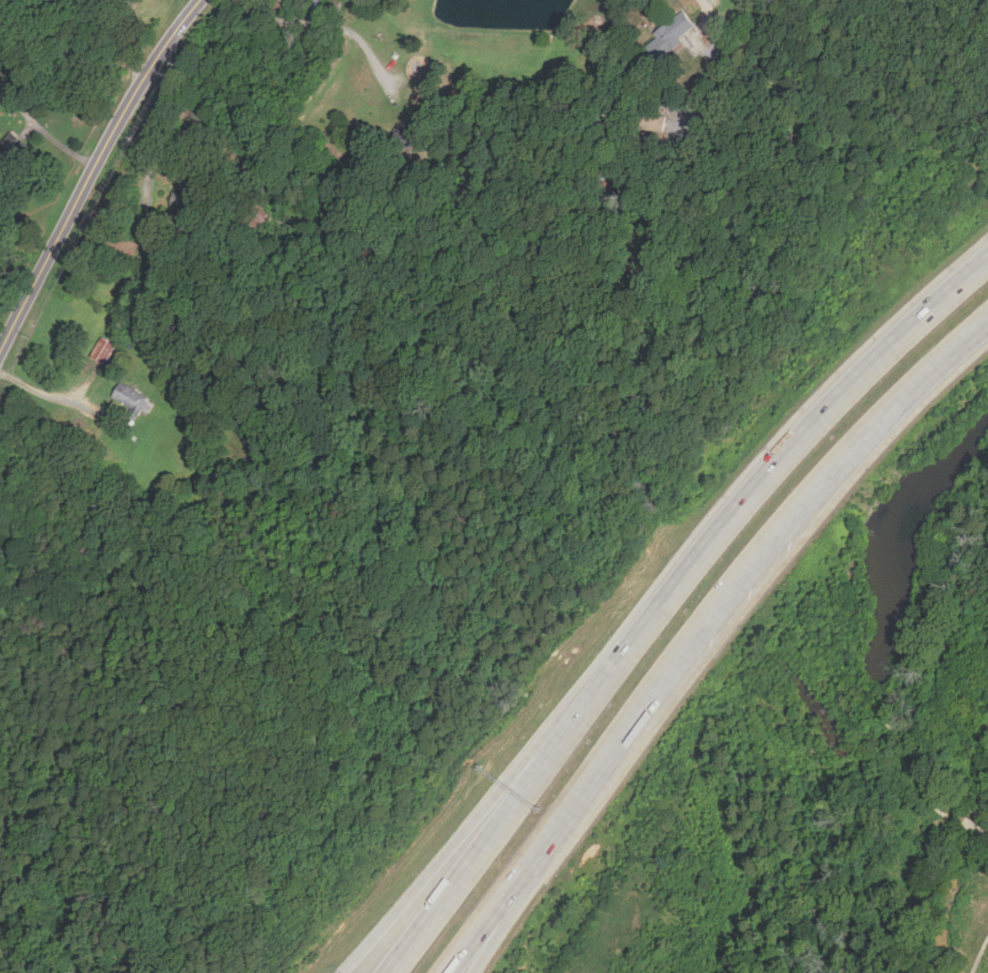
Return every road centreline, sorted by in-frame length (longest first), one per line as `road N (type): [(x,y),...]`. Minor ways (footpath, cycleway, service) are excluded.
road 1 (motorway): [(449,972),(798,512),(987,323)]
road 2 (motorway): [(987,259),(871,363),(768,472),(483,841)]
road 3 (secondary): [(0,362),(104,148),(201,0)]
road 4 (motorway): [(483,841),(350,972)]
road 5 (motorway): [(483,841),(386,972)]

